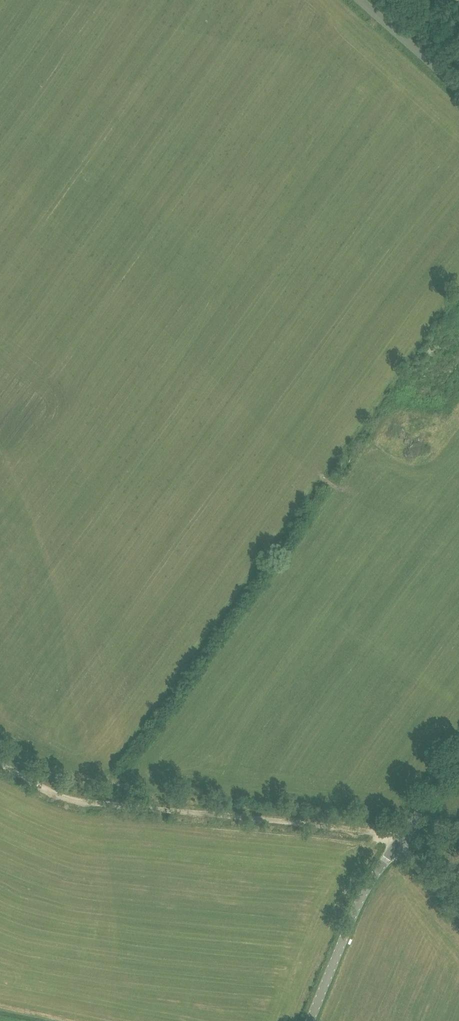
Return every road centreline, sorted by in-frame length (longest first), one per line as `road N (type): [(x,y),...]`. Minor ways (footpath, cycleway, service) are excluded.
road 1 (track): [(398,846),(343,832),(66,801),(0,769)]
road 2 (unclassified): [(311,1020),(360,905),(398,846)]
road 3 (unclassified): [(458,87),(360,0)]

